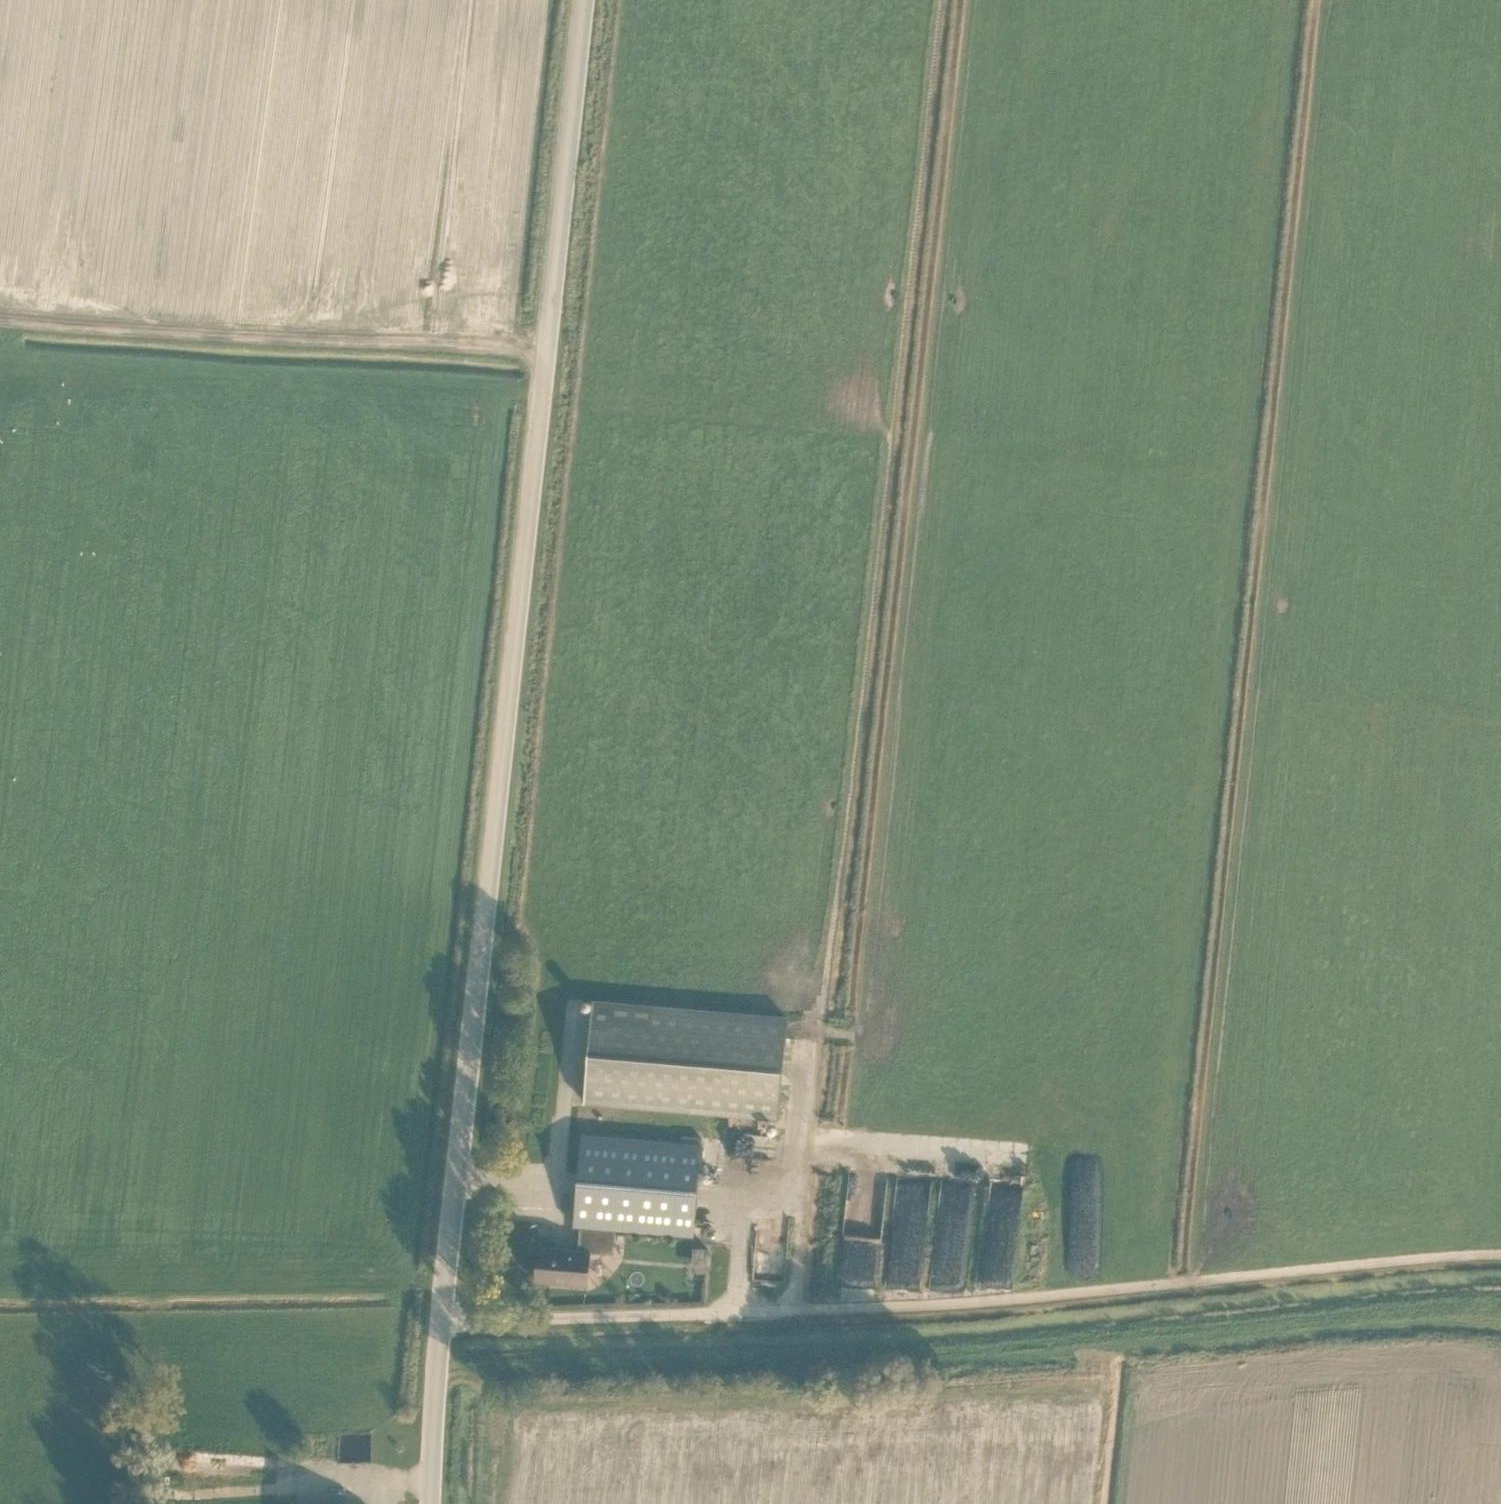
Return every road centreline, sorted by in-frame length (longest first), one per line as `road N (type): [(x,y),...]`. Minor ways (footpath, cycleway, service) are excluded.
road 1 (tertiary): [(435,1503),(589,0)]

